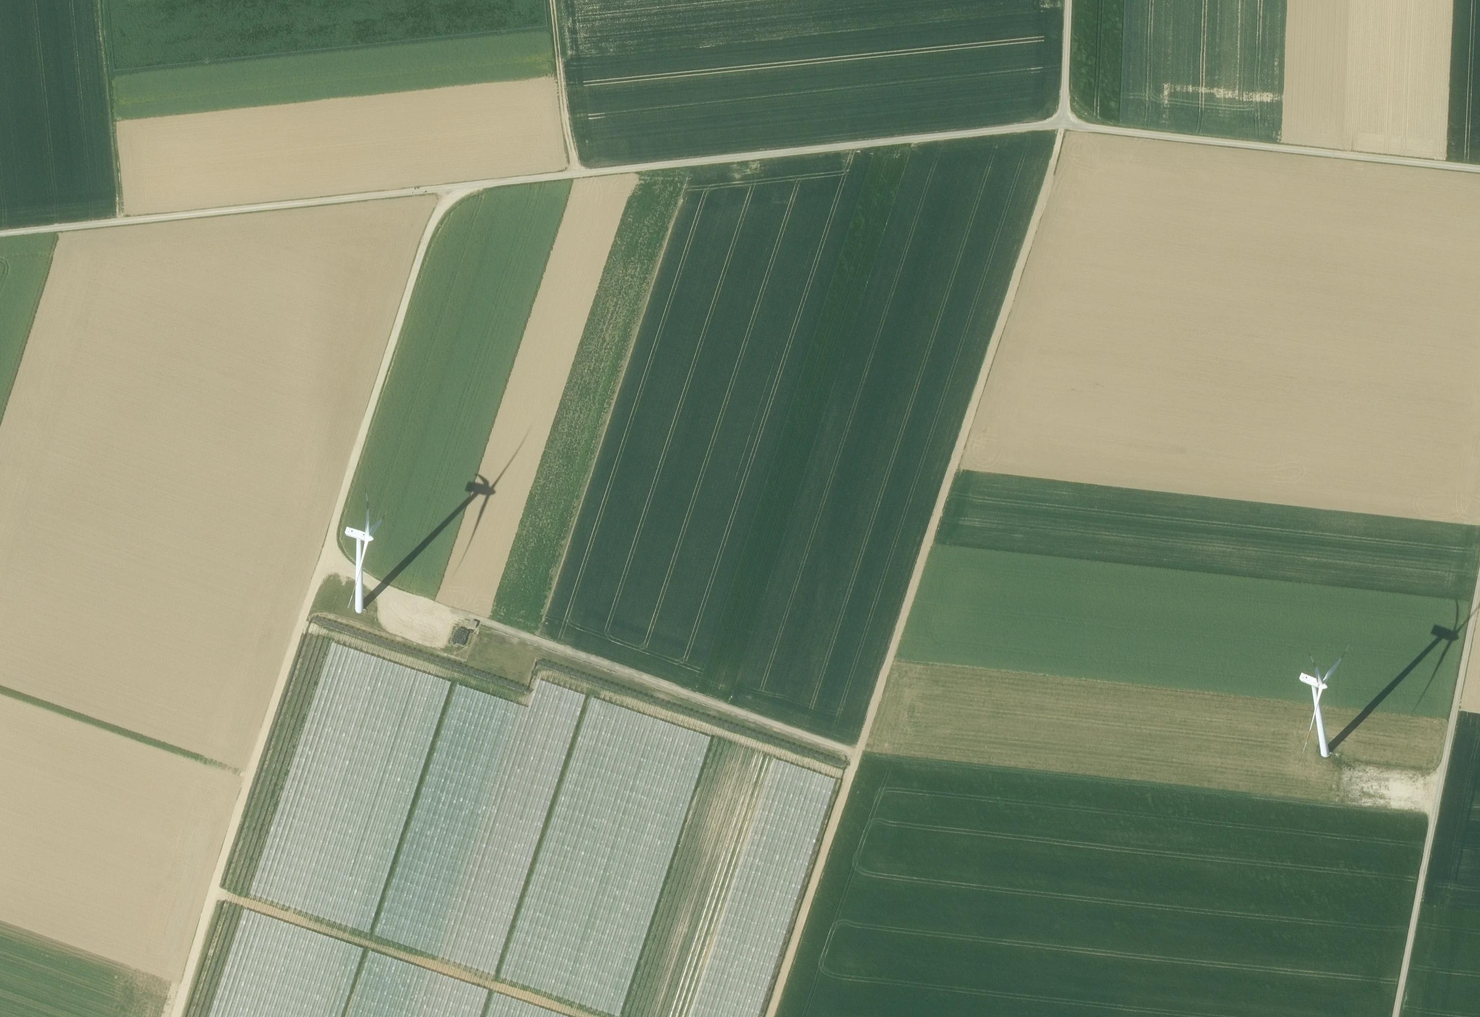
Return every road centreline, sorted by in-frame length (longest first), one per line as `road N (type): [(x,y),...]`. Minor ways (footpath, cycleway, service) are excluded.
road 1 (track): [(400,591),(856,755),(1434,816),(1479,581)]
road 2 (track): [(1062,126),(0,234)]
road 3 (track): [(770,1016),(1062,126)]
road 4 (track): [(389,624),(400,591),(318,562),(443,188)]
road 5 (track): [(318,562),(178,1016)]
road 6 (track): [(1479,170),(1062,126)]
road 7 (track): [(248,780),(0,693)]
road 8 (track): [(99,0),(121,222)]
road 9 (track): [(1395,1016),(1434,816)]
road 10 (track): [(553,0),(570,175)]
road 11 (track): [(1067,0),(1062,126)]

